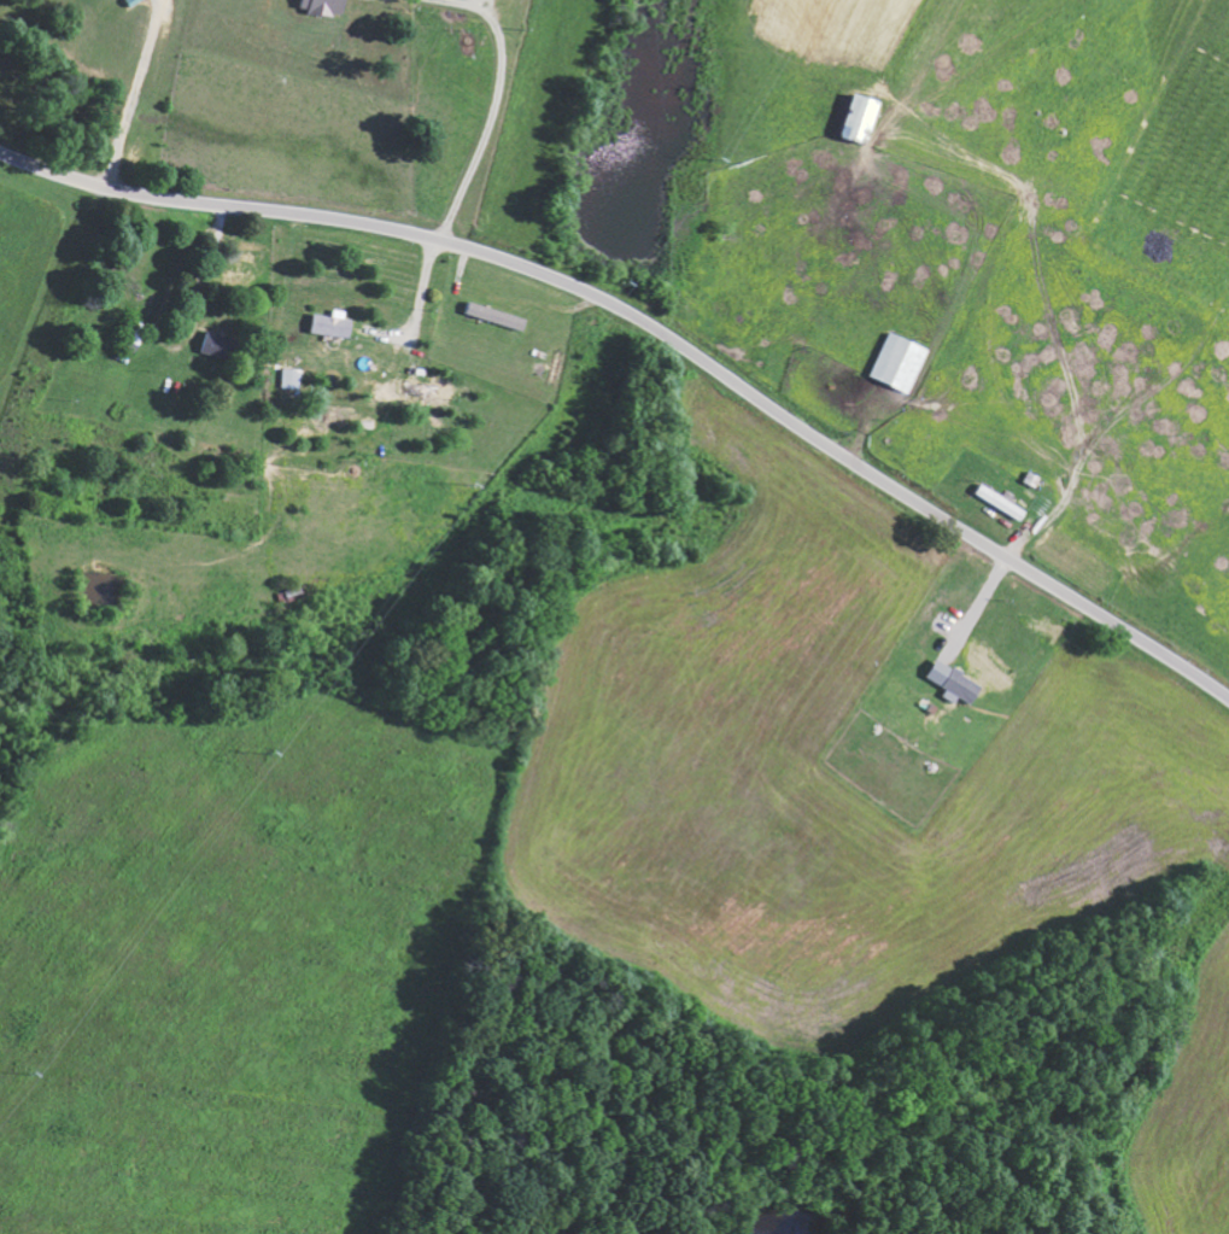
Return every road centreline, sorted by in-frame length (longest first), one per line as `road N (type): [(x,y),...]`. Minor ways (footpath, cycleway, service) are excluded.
road 1 (secondary): [(1228,699),(601,299),(403,232),(139,194),(0,153)]

